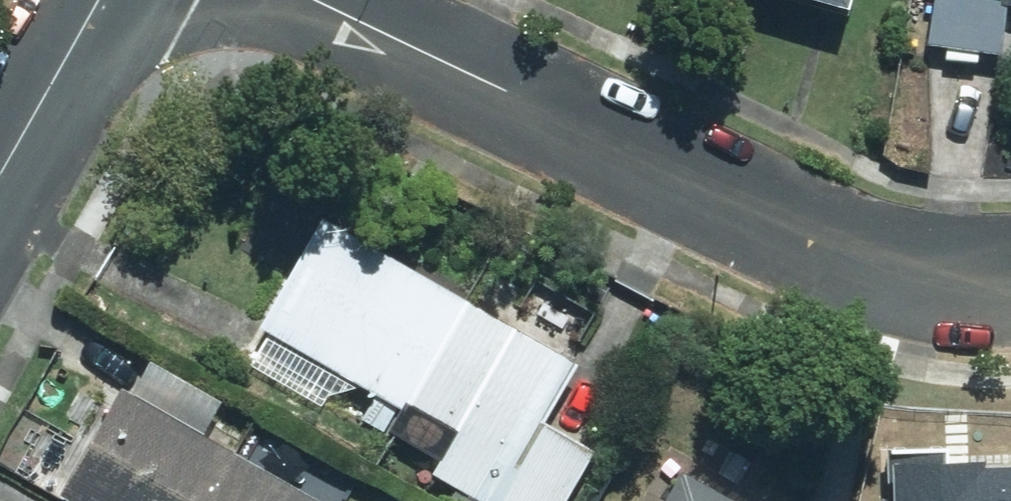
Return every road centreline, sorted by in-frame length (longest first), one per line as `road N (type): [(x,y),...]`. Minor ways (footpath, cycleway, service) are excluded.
road 1 (residential): [(321,0),(848,246),(945,268),(1010,270)]
road 2 (residential): [(0,163),(92,0)]

